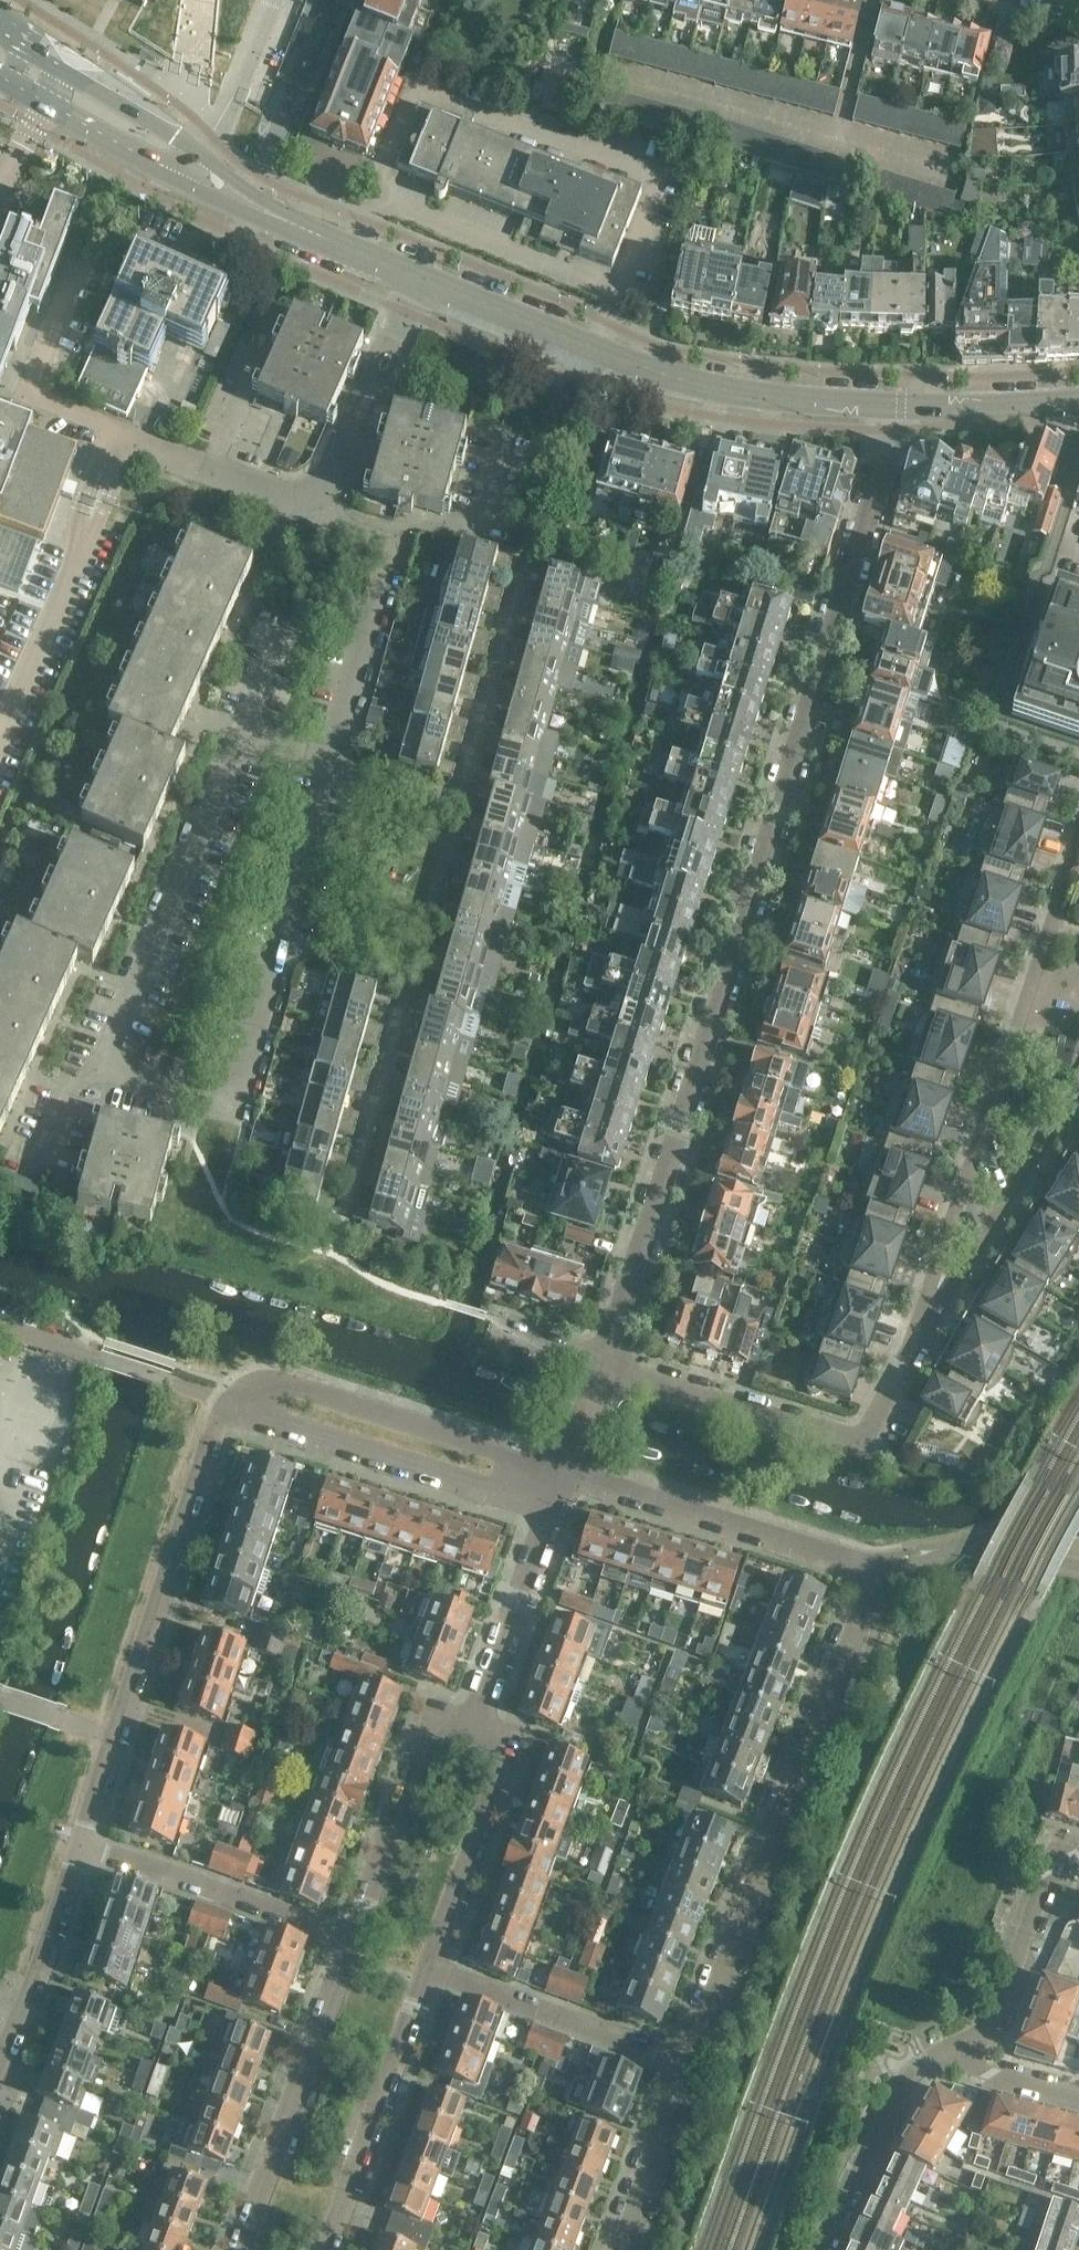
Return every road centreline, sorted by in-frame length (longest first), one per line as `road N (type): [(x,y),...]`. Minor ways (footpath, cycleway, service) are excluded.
road 1 (residential): [(606,1362),(893,404)]
road 2 (residential): [(689,2071),(880,1566),(569,1467)]
road 3 (residential): [(1078,827),(922,1332)]
road 4 (residential): [(338,762),(232,1117),(98,1074)]
road 5 (secondary): [(893,404),(806,401),(679,379),(415,278)]
road 6 (secondary): [(415,278),(243,199),(0,55)]
road 7 (residential): [(606,1362),(874,1448),(922,1332)]
road 8 (residential): [(98,1074),(243,737)]
road 9 (residential): [(569,1467),(281,1374),(248,1382),(229,1401)]
road 10 (residential): [(116,1735),(229,1401)]
road 11 (residential): [(229,1401),(555,1507)]
road 12 (residential): [(347,1942),(234,2249)]
road 13 (residential): [(338,762),(398,561),(384,540),(325,514)]
road 14 (residential): [(337,2249),(437,1976)]
road 15 (residential): [(347,1942),(82,1845)]
road 16 (residential): [(922,1332),(1078,1097)]
road 17 (residential): [(476,1728),(441,1722),(418,1742),(347,1942)]
road 18 (residential): [(437,1976),(508,1774),(503,1744),(476,1728)]
road 19 (residential): [(689,2071),(437,1976)]
road 20 (residential): [(816,2249),(908,2080),(958,2045)]
road 21 (residential): [(325,514),(415,278)]
road 22 (residential): [(0,2072),(82,1845)]
road 23 (residential): [(958,2045),(997,2013),(1050,1865),(1078,1857)]
road 24 (residential): [(476,1728),(555,1507)]
road 25 (residential): [(325,514),(111,429)]
road 26 (residential): [(624,2249),(689,2071)]
road 27 (secondary): [(1078,400),(893,404)]
road 28 (residential): [(958,2045),(979,2069),(1078,2097)]
road 29 (residential): [(243,737),(295,617)]
road 30 (residential): [(606,1362),(489,1322)]
road 31 (residential): [(116,1735),(0,1695)]

